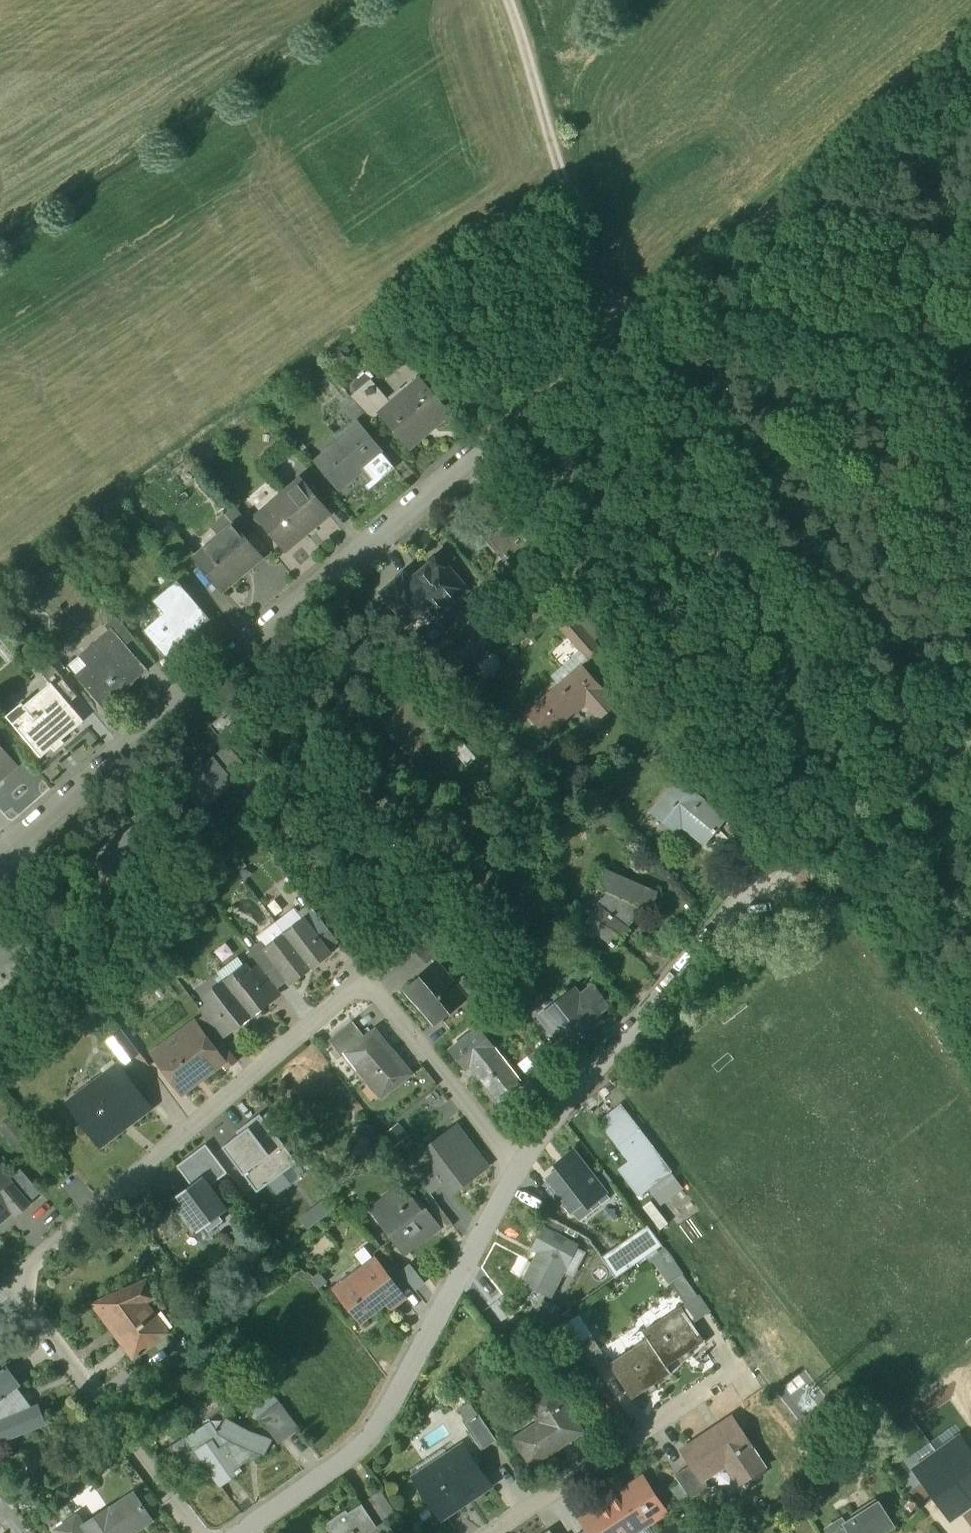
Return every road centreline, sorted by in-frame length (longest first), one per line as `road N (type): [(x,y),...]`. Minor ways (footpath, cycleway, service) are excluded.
road 1 (residential): [(206,1532),(16,1275),(365,980)]
road 2 (unclassified): [(496,447),(0,865)]
road 3 (unclassified): [(248,1532),(366,1450),(521,1170)]
road 4 (unclassified): [(521,1170),(768,868)]
road 5 (track): [(506,0),(618,347)]
road 6 (residential): [(495,1532),(735,1369)]
road 7 (residential): [(365,980),(521,1170)]
road 8 (track): [(891,789),(923,837),(912,871),(899,882),(850,888),(794,876),(777,863)]
road 9 (track): [(768,868),(970,744)]
road 10 (residential): [(365,980),(495,868)]
road 11 (track): [(618,347),(496,447)]

